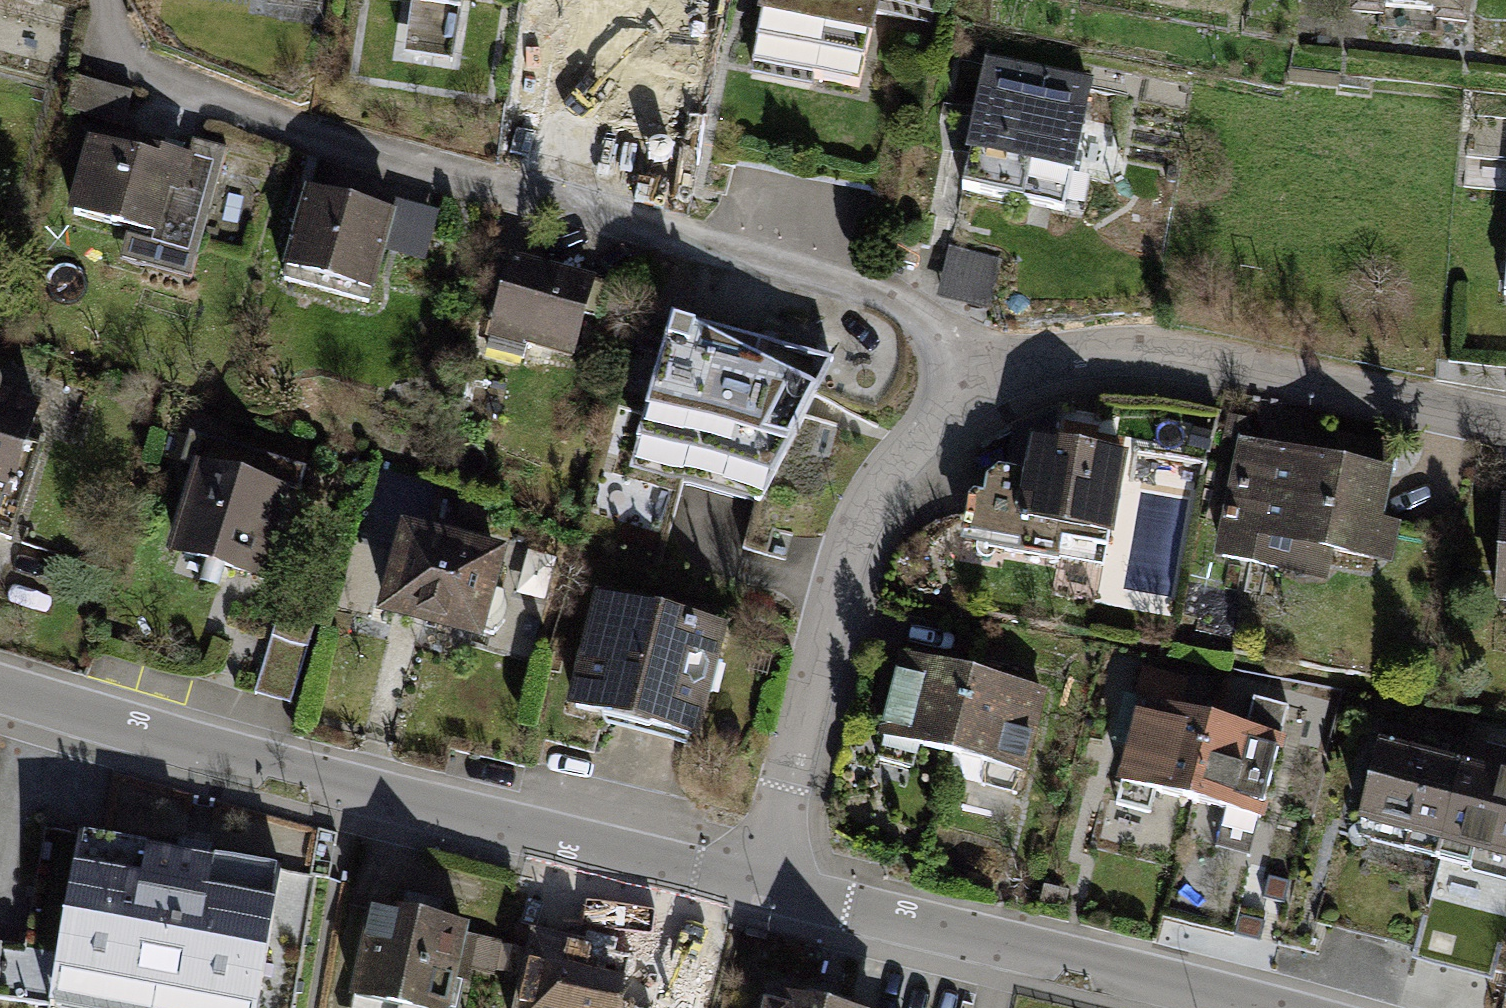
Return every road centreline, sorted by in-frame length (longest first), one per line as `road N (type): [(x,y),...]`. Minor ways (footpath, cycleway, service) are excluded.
road 1 (residential): [(114,0),(140,73),(356,155),(703,246),(947,328),(1006,385)]
road 2 (residential): [(0,688),(354,789),(760,885)]
road 3 (residential): [(760,885),(857,544),(938,432),(1006,385)]
road 4 (residential): [(760,885),(1267,1007)]
road 5 (residential): [(1006,385),(1140,351),(1505,424)]

